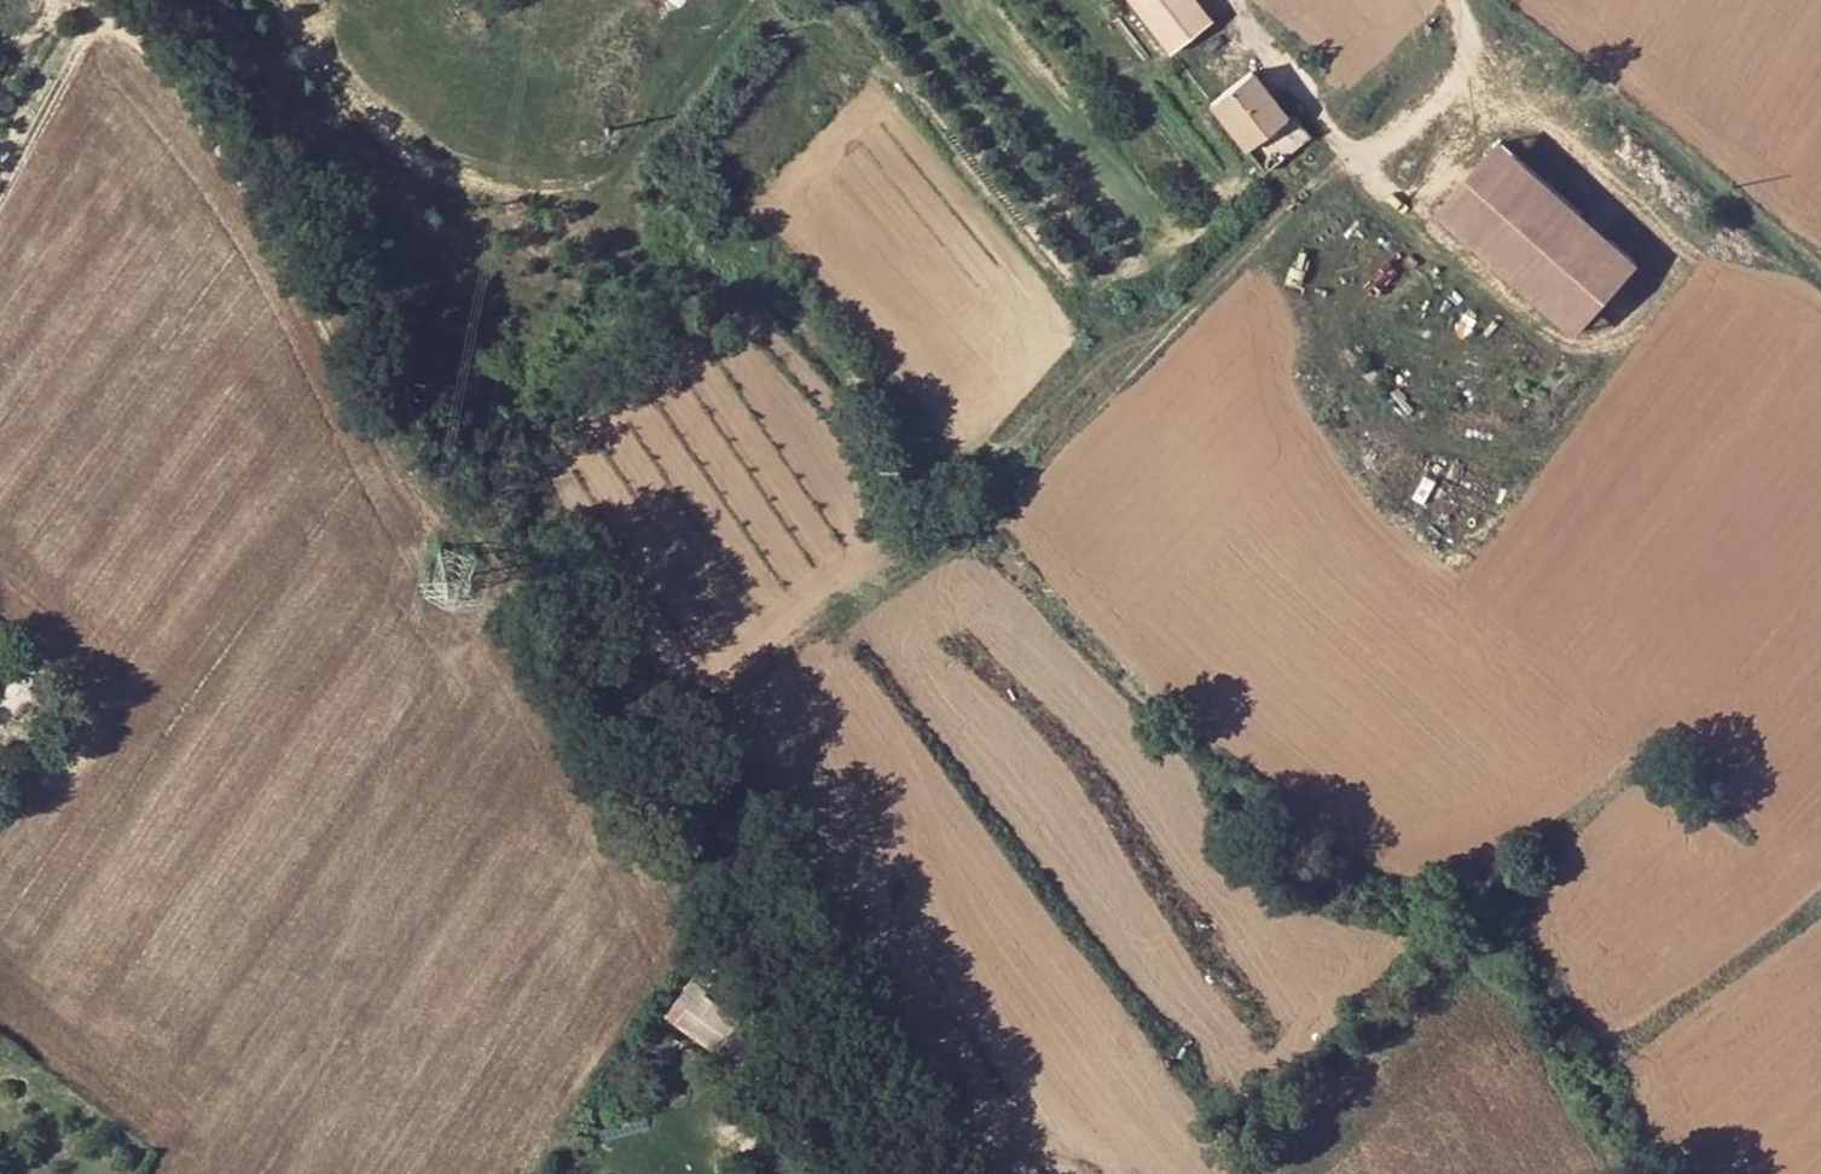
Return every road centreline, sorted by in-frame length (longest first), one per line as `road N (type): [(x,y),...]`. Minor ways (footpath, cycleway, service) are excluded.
road 1 (track): [(1449,0),(1476,72),(1658,226),(1690,264),(1771,287),(1820,312)]

